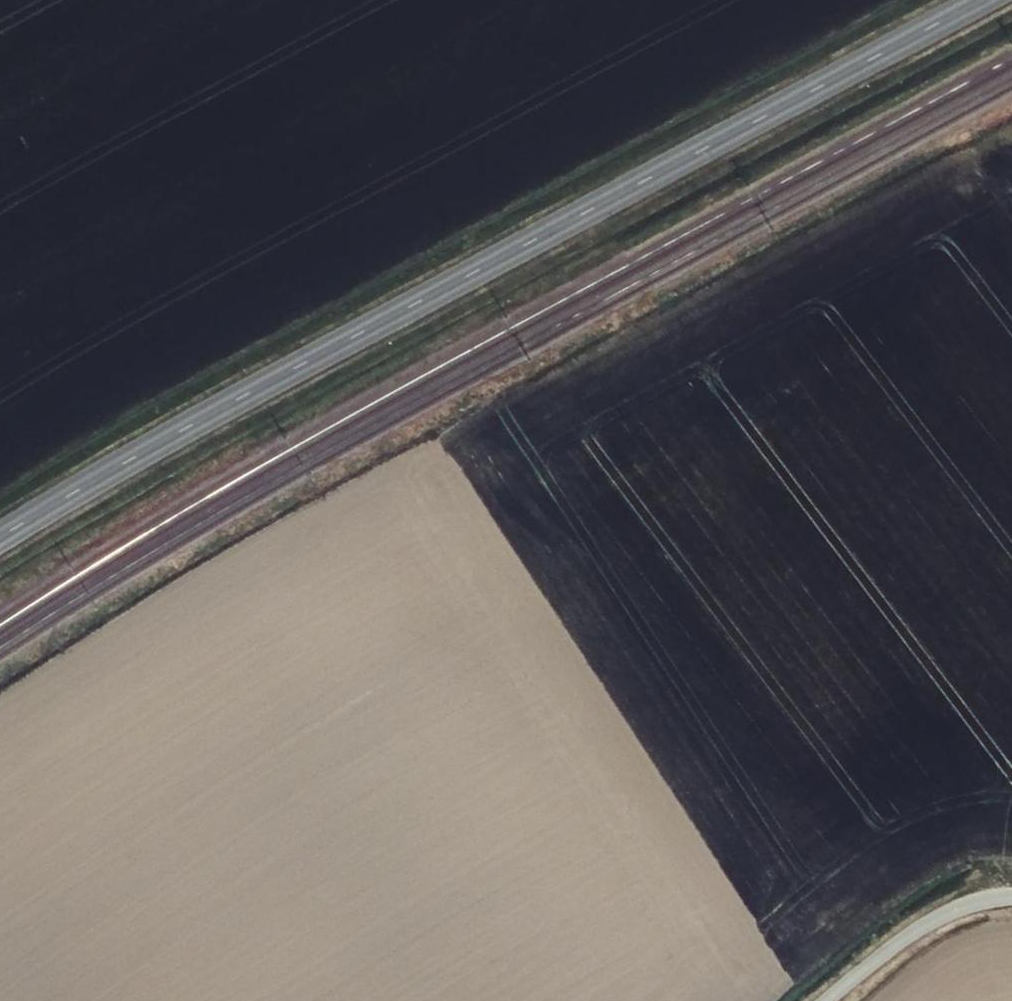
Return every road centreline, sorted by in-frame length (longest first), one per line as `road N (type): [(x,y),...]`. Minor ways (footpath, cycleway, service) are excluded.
road 1 (tertiary): [(0,537),(296,367),(981,0)]
road 2 (unclassified): [(828,1000),(946,914),(1011,899)]

